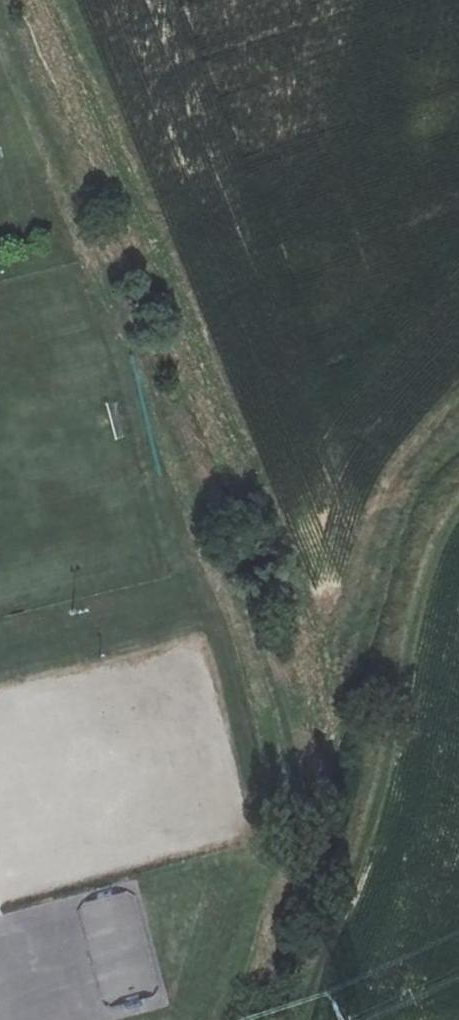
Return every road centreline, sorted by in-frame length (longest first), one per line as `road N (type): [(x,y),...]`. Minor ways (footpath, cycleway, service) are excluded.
road 1 (track): [(295,1019),(381,785),(419,588),(458,508)]

